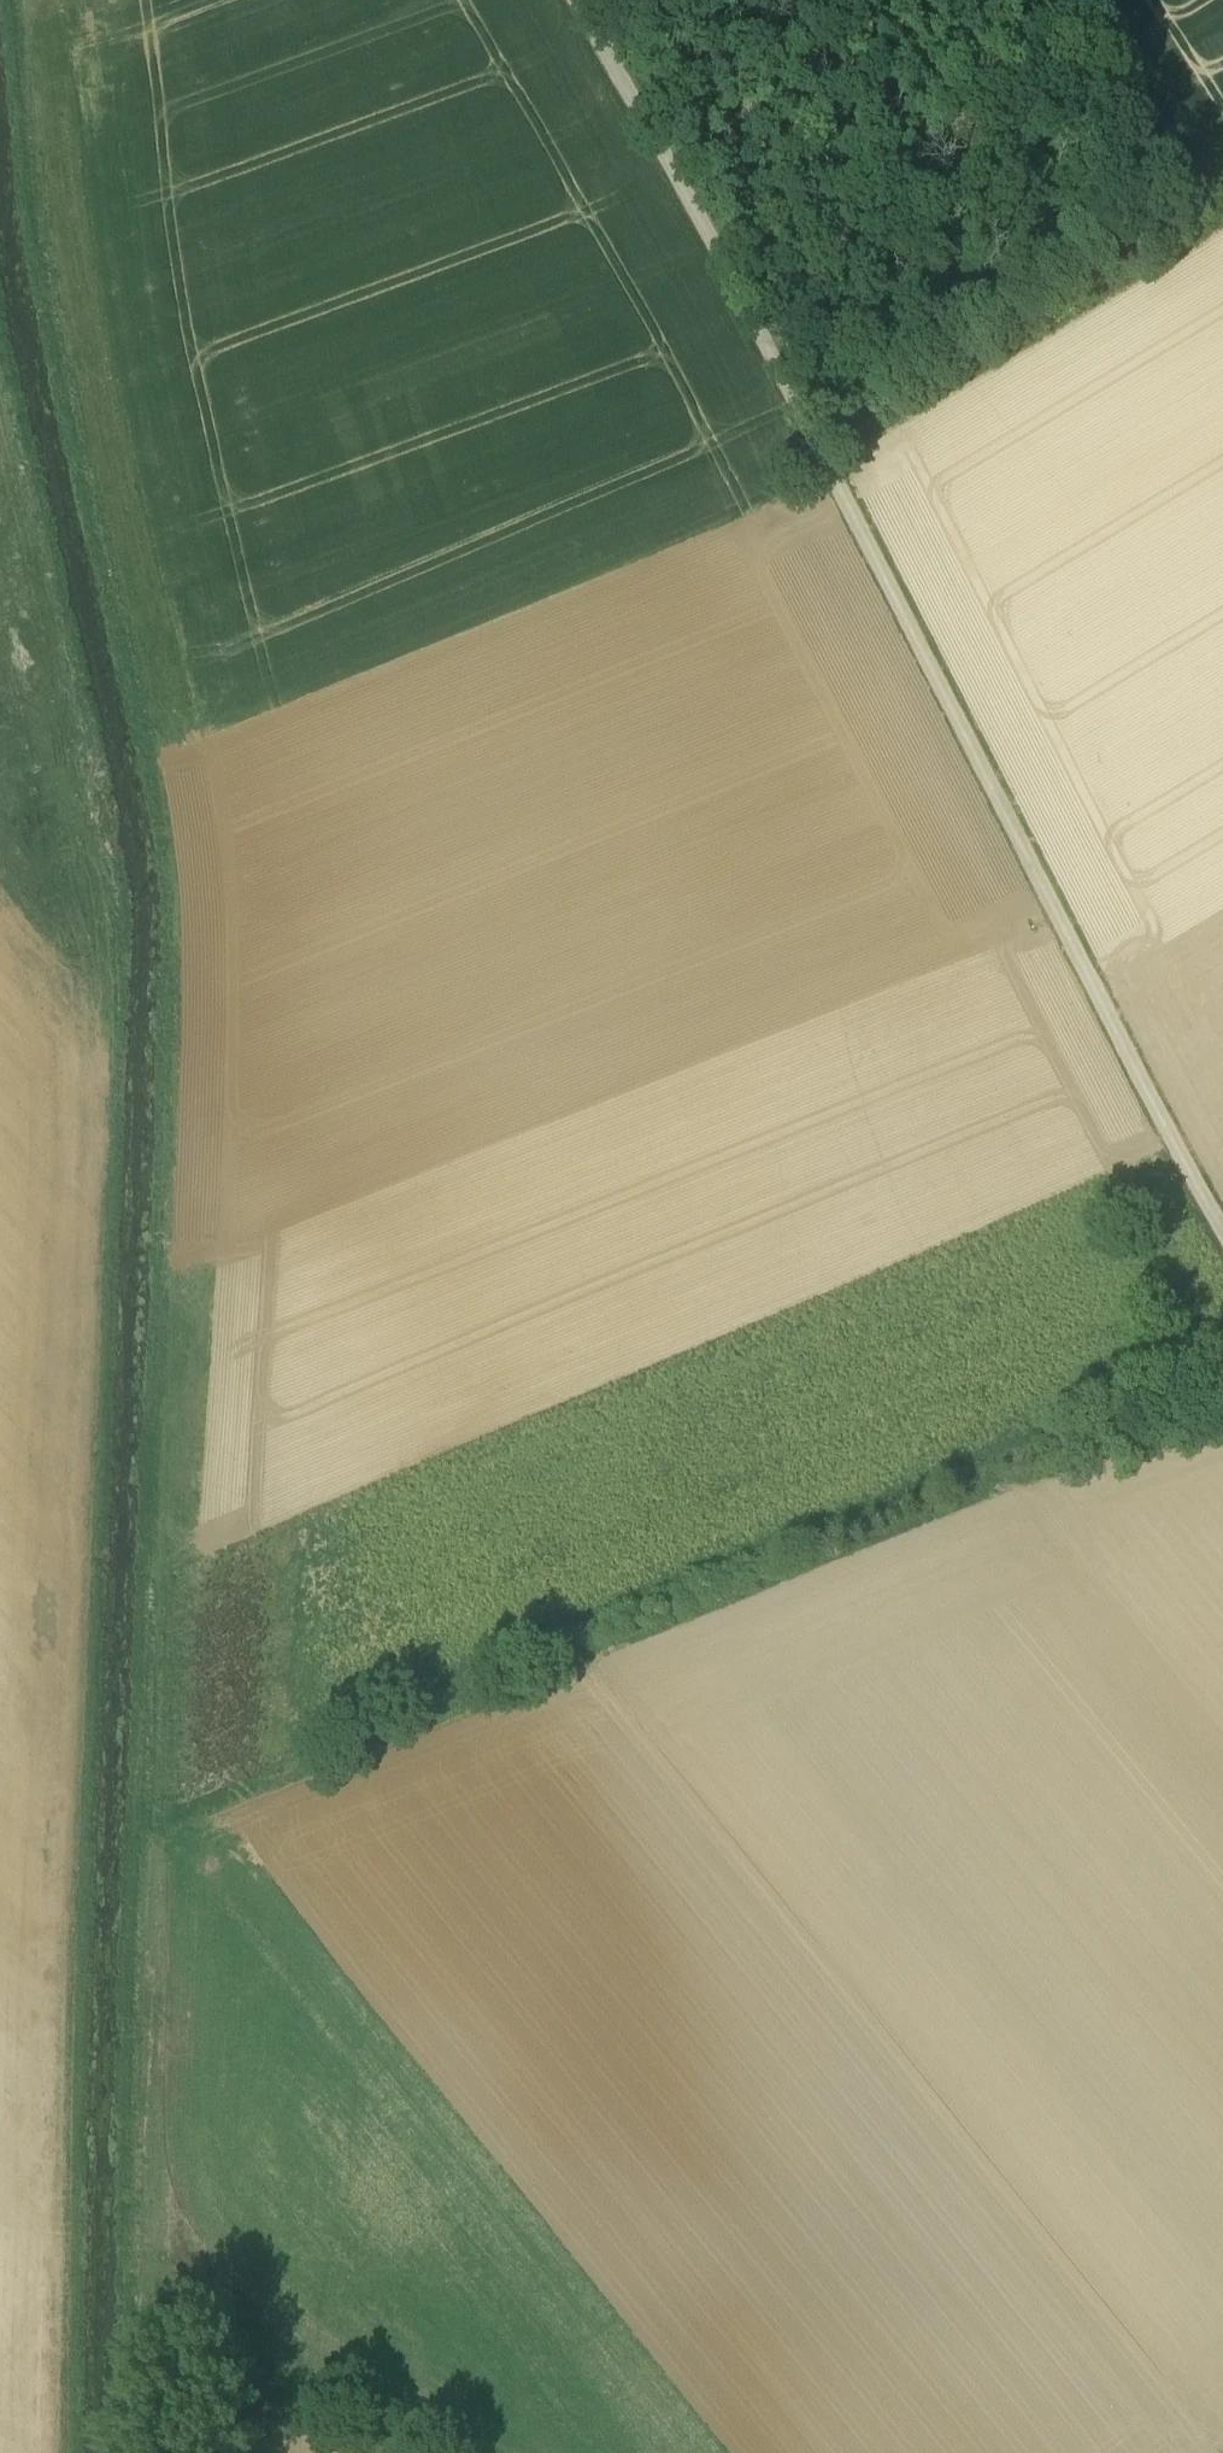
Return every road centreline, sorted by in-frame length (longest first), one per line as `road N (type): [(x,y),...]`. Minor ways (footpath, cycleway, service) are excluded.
road 1 (unclassified): [(581,0),(1222,1223)]

